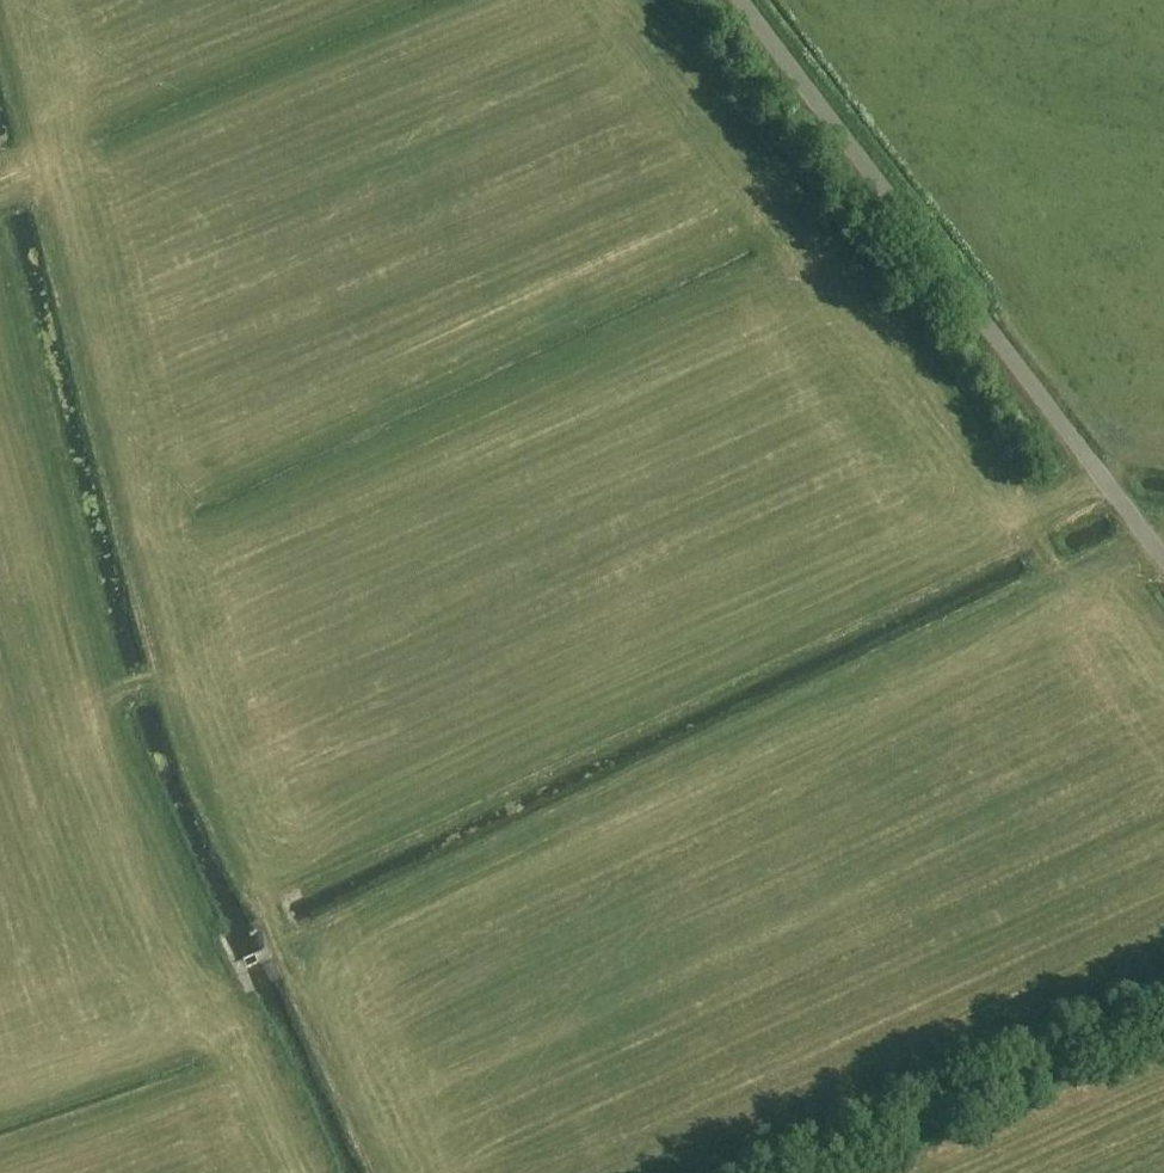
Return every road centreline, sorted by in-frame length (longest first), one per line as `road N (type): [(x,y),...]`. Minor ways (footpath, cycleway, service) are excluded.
road 1 (unclassified): [(1163,558),(741,0)]

